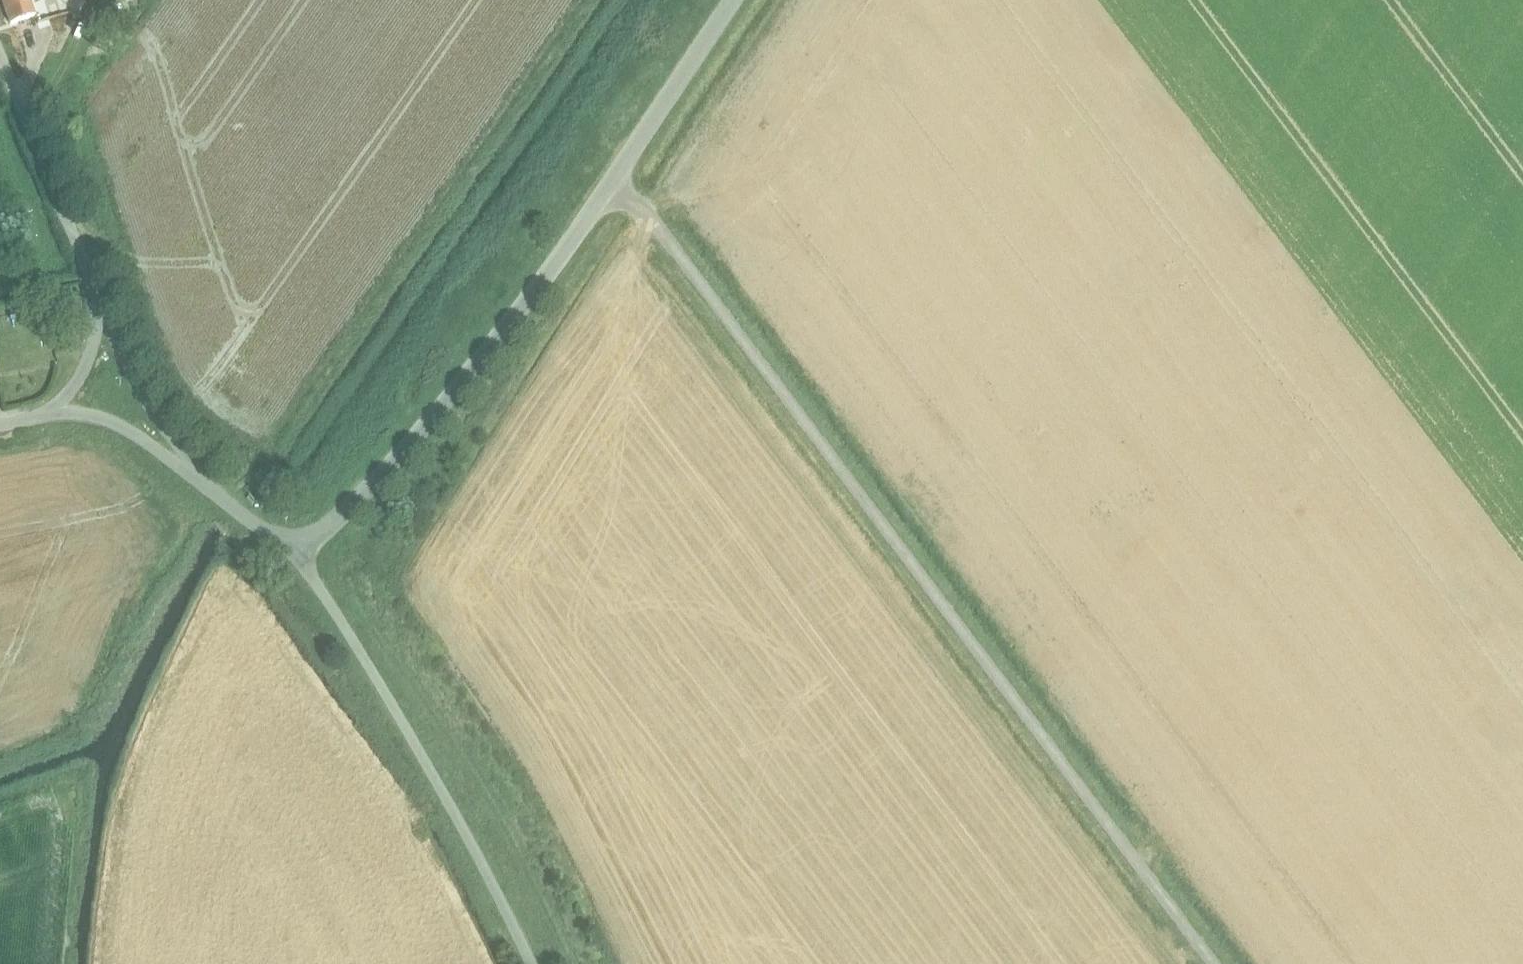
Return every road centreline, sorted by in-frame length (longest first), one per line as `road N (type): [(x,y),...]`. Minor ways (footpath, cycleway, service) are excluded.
road 1 (track): [(615,179),(1211,963)]
road 2 (unclassified): [(295,555),(455,388),(615,179),(733,0)]
road 3 (tertiary): [(530,963),(417,739),(295,555)]
road 4 (unclassified): [(102,301),(0,44)]
road 5 (tertiary): [(184,458),(102,301)]
road 6 (tertiary): [(295,555),(184,458)]
road 7 (tertiary): [(51,413),(90,414),(184,458)]
road 8 (tertiary): [(102,301),(98,343),(51,413)]

